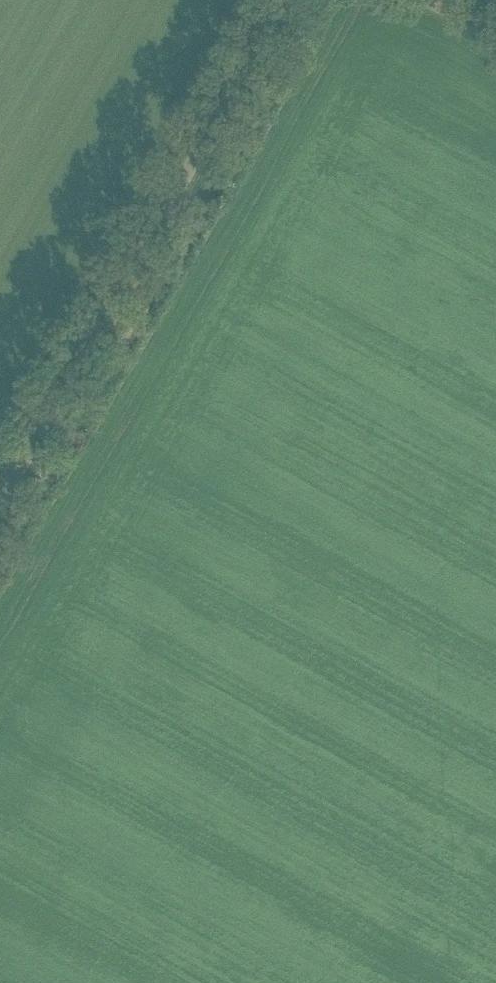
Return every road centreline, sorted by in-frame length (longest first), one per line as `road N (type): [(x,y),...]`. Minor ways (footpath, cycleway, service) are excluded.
road 1 (unclassified): [(0,506),(286,0)]

